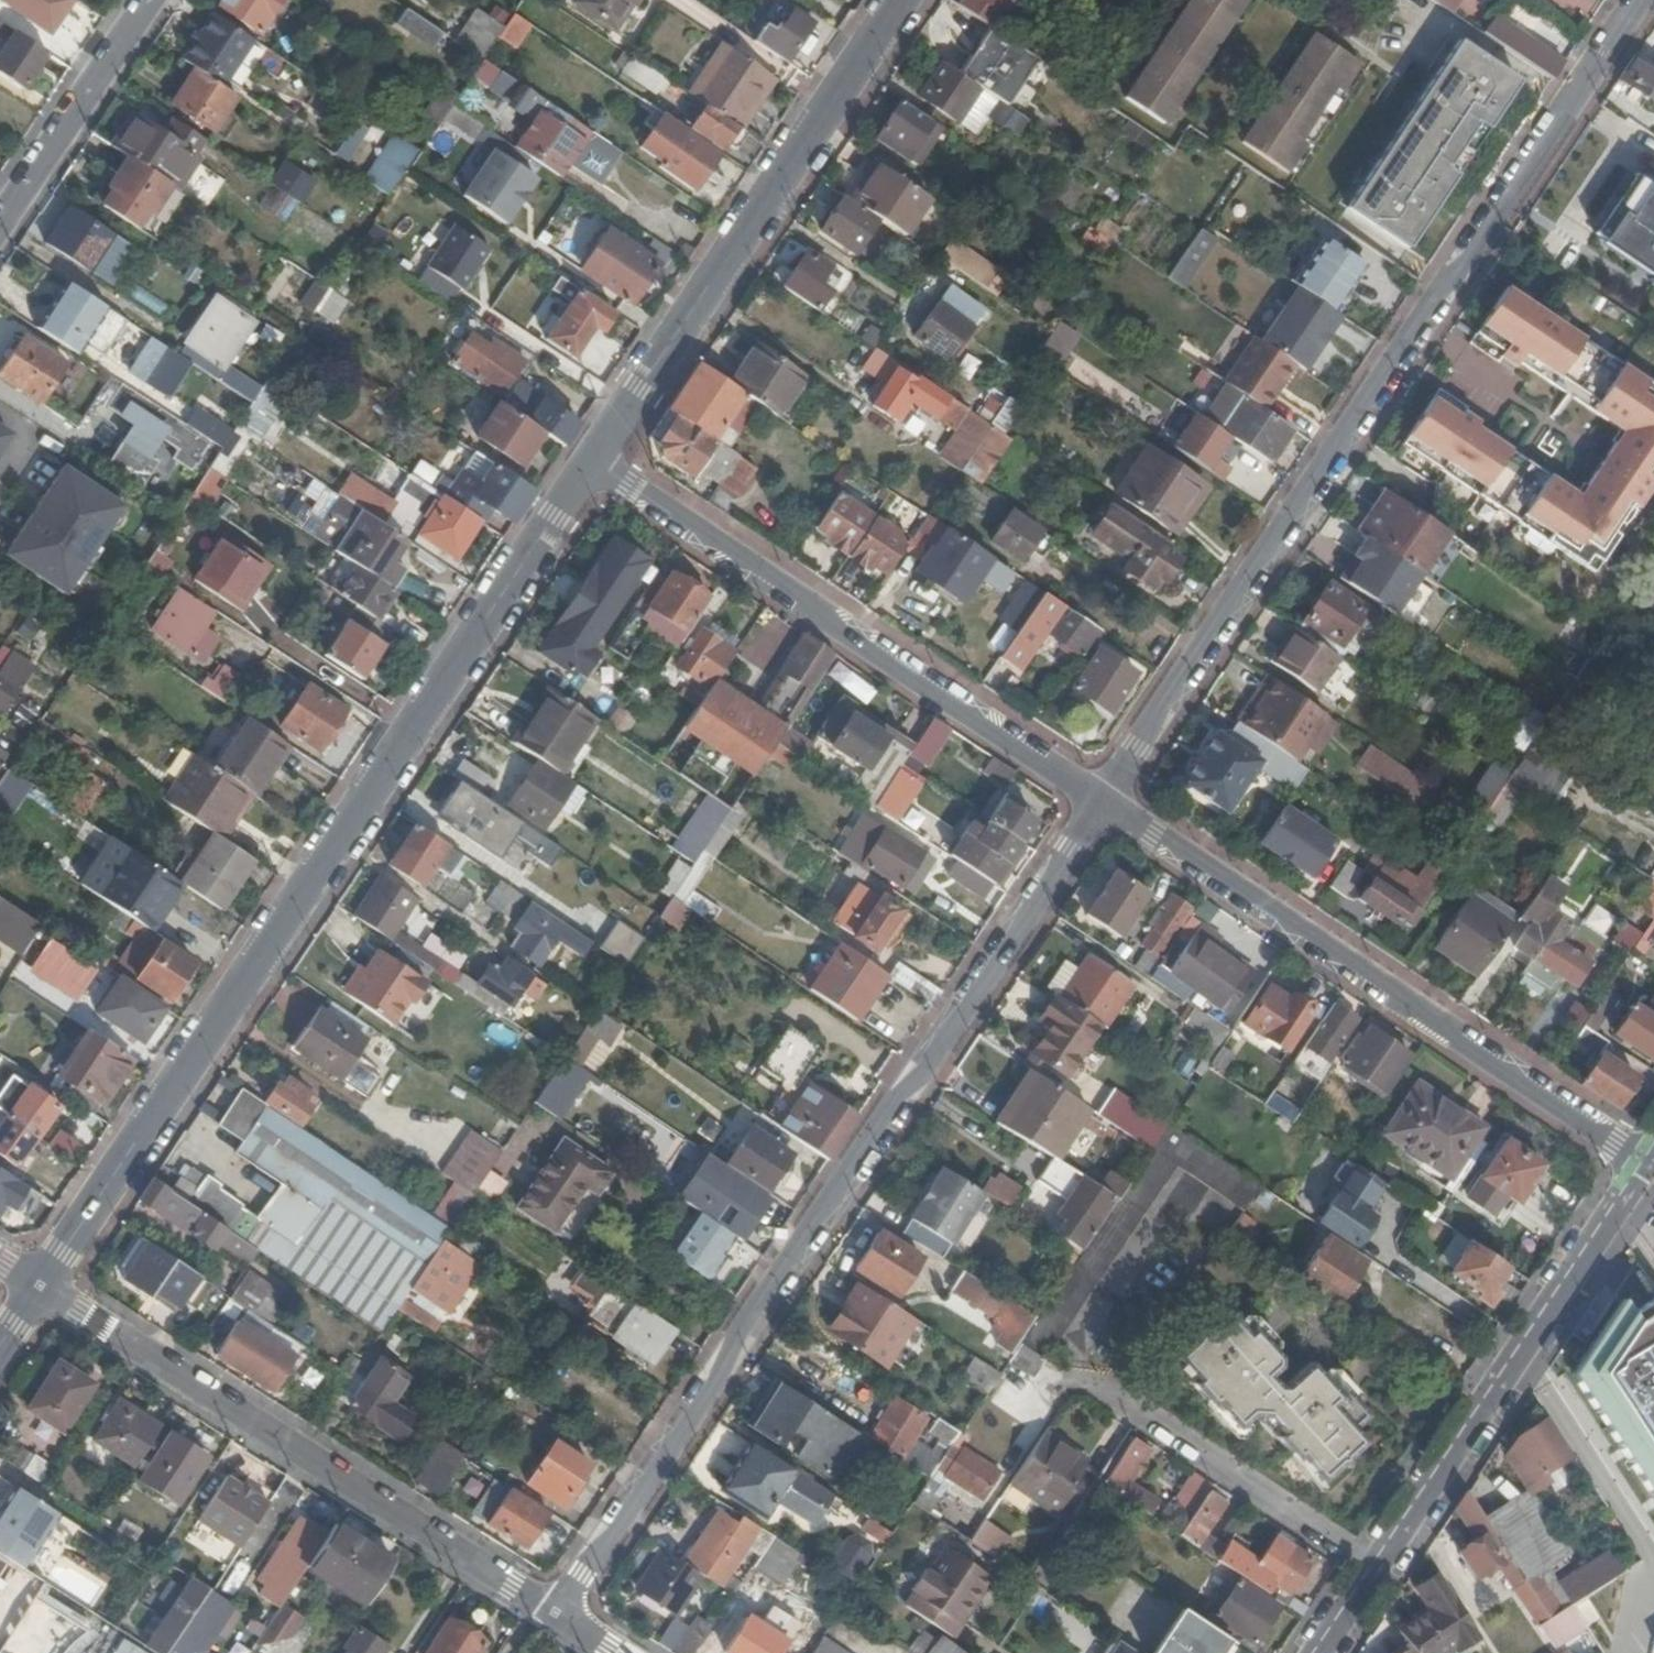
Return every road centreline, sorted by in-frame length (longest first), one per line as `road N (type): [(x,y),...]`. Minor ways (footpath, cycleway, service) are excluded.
road 1 (residential): [(592,461),(38,1288)]
road 2 (residential): [(1105,799),(556,1614)]
road 3 (residential): [(1639,0),(1105,799)]
road 4 (residential): [(1105,799),(1639,1165)]
road 5 (residential): [(592,461),(1105,799)]
road 6 (residential): [(38,1288),(556,1614)]
road 7 (residential): [(904,0),(592,461)]
road 8 (residential): [(1370,1562),(1639,1165)]
road 9 (residential): [(1370,1562),(1085,1373)]
road 10 (residential): [(0,221),(148,0)]

